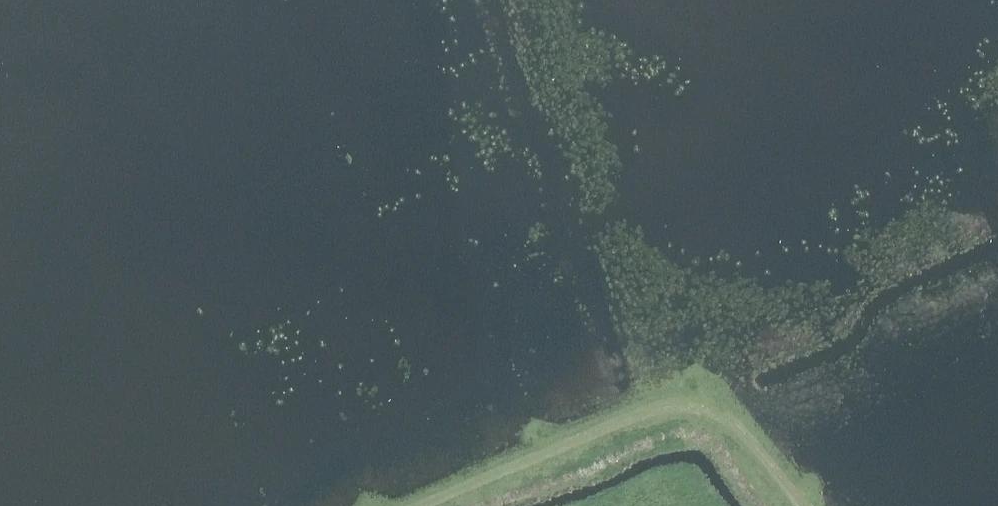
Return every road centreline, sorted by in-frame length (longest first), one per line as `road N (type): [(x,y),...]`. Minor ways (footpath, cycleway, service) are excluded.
road 1 (track): [(428,505),(683,405),(718,414),(746,435),(799,505)]

